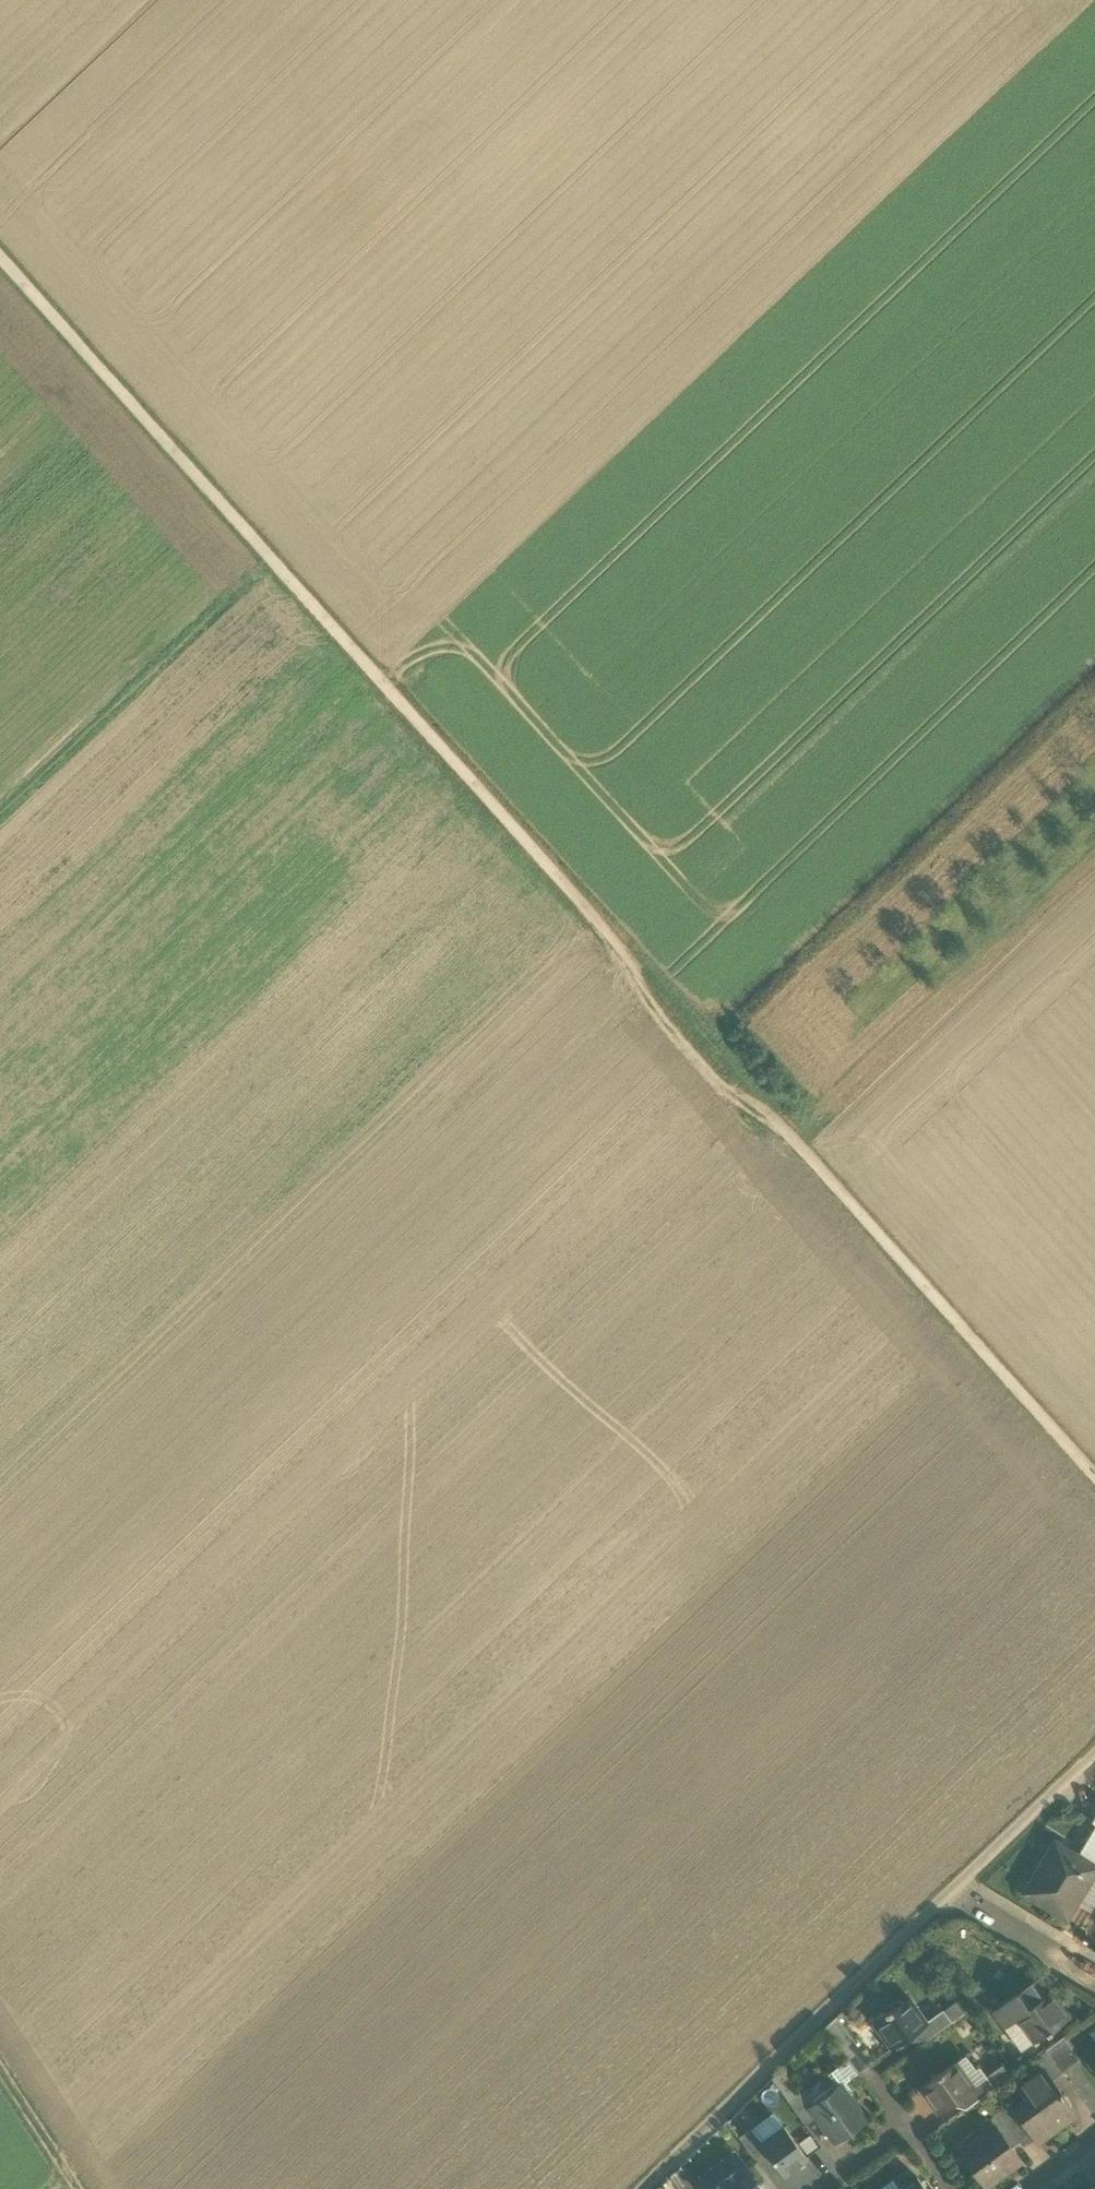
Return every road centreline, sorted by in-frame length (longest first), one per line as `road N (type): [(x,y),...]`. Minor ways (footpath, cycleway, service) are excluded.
road 1 (track): [(0,246),(1094,1469)]
road 2 (track): [(1094,1756),(647,2188)]
road 3 (residential): [(1094,1978),(957,1889)]
road 4 (track): [(70,2188),(0,2082)]

